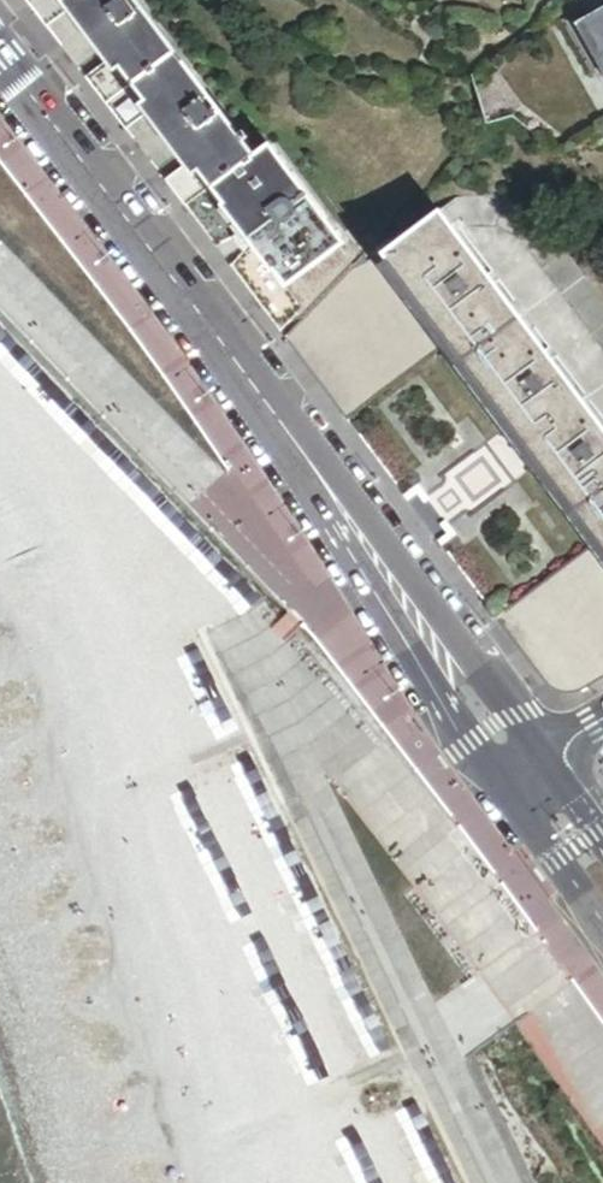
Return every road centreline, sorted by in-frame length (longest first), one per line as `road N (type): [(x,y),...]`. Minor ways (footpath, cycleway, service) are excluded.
road 1 (primary): [(0,57),(417,622)]
road 2 (primary): [(546,759),(417,622)]
road 3 (primary): [(417,622),(473,739),(506,786)]
road 4 (primary): [(506,786),(602,918)]

